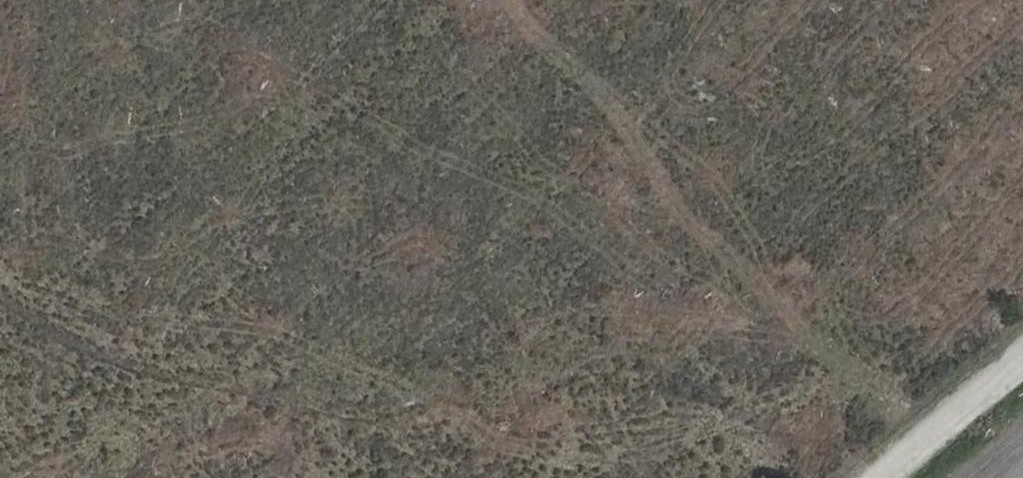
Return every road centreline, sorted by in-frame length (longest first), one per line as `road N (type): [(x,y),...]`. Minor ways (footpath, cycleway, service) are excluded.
road 1 (track): [(873,477),(1022,347)]

